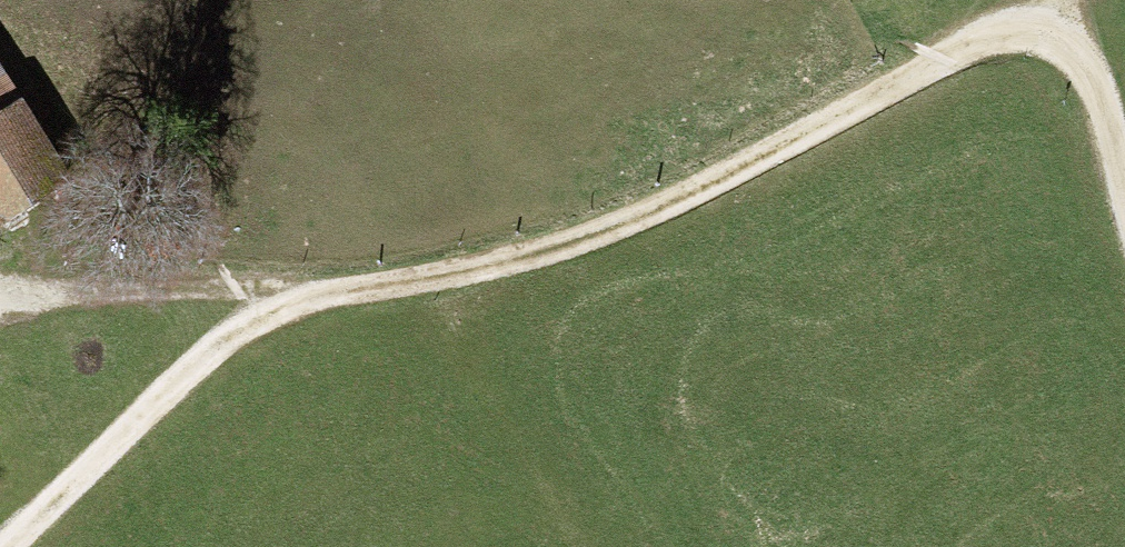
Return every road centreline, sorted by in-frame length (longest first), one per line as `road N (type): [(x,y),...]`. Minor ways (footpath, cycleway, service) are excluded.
road 1 (track): [(11,546),(246,328),(306,298),(589,238),(979,34),(1023,27),(1065,40)]
road 2 (track): [(0,300),(242,291),(306,298)]
road 3 (track): [(1065,40),(1093,65),(1124,175)]

